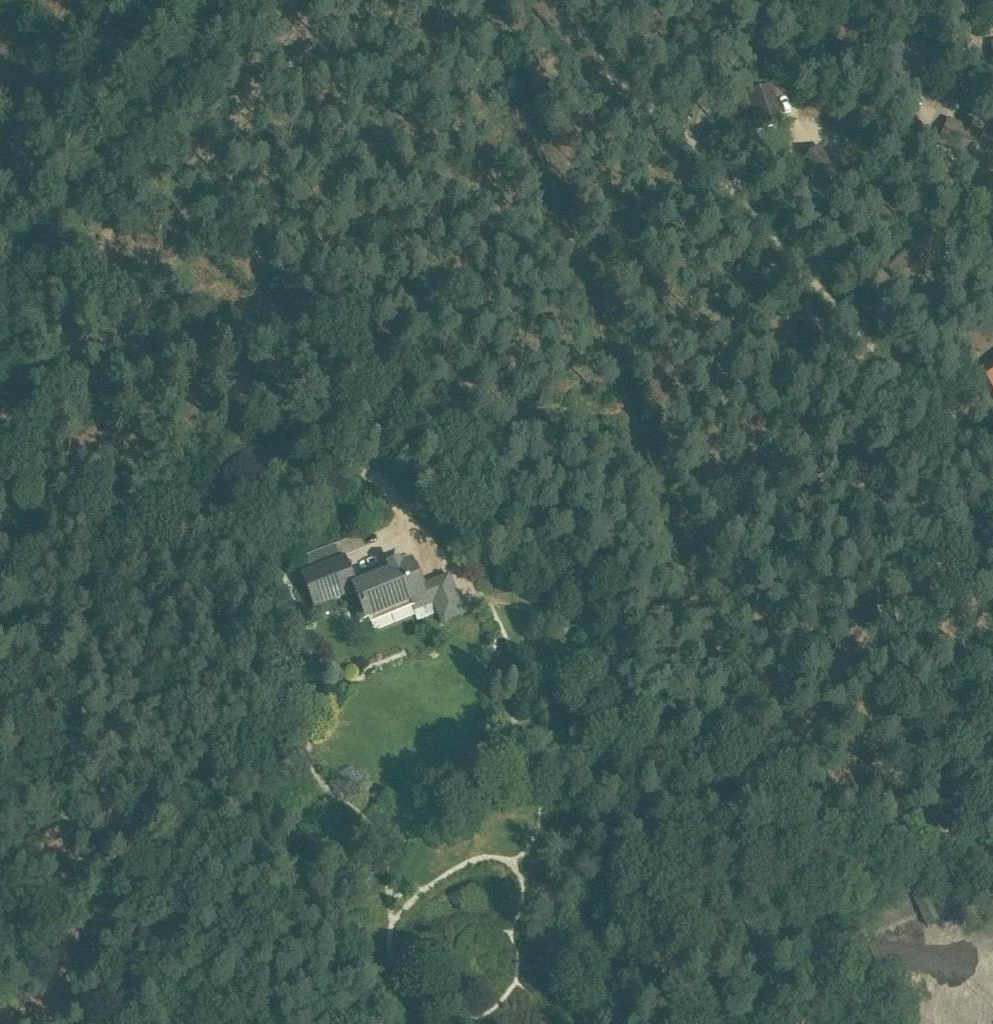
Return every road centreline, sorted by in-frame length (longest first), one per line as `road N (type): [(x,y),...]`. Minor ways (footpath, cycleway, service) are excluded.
road 1 (track): [(242,0),(0,307)]

